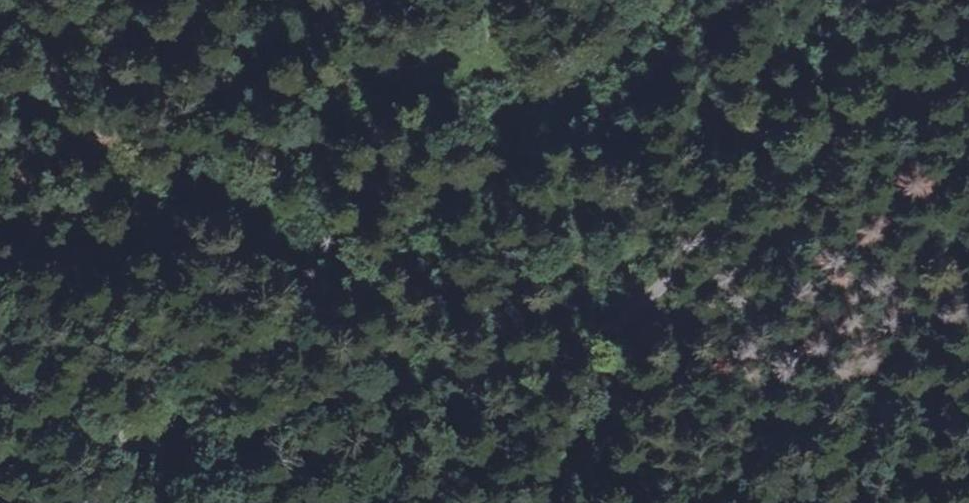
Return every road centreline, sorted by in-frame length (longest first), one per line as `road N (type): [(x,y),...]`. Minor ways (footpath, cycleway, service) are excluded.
road 1 (tertiary): [(968,83),(904,103),(800,163),(604,332),(463,399),(165,448),(136,445),(0,389)]
road 2 (track): [(180,133),(429,98),(562,97)]
road 3 (track): [(494,108),(562,97),(590,82),(678,0)]

